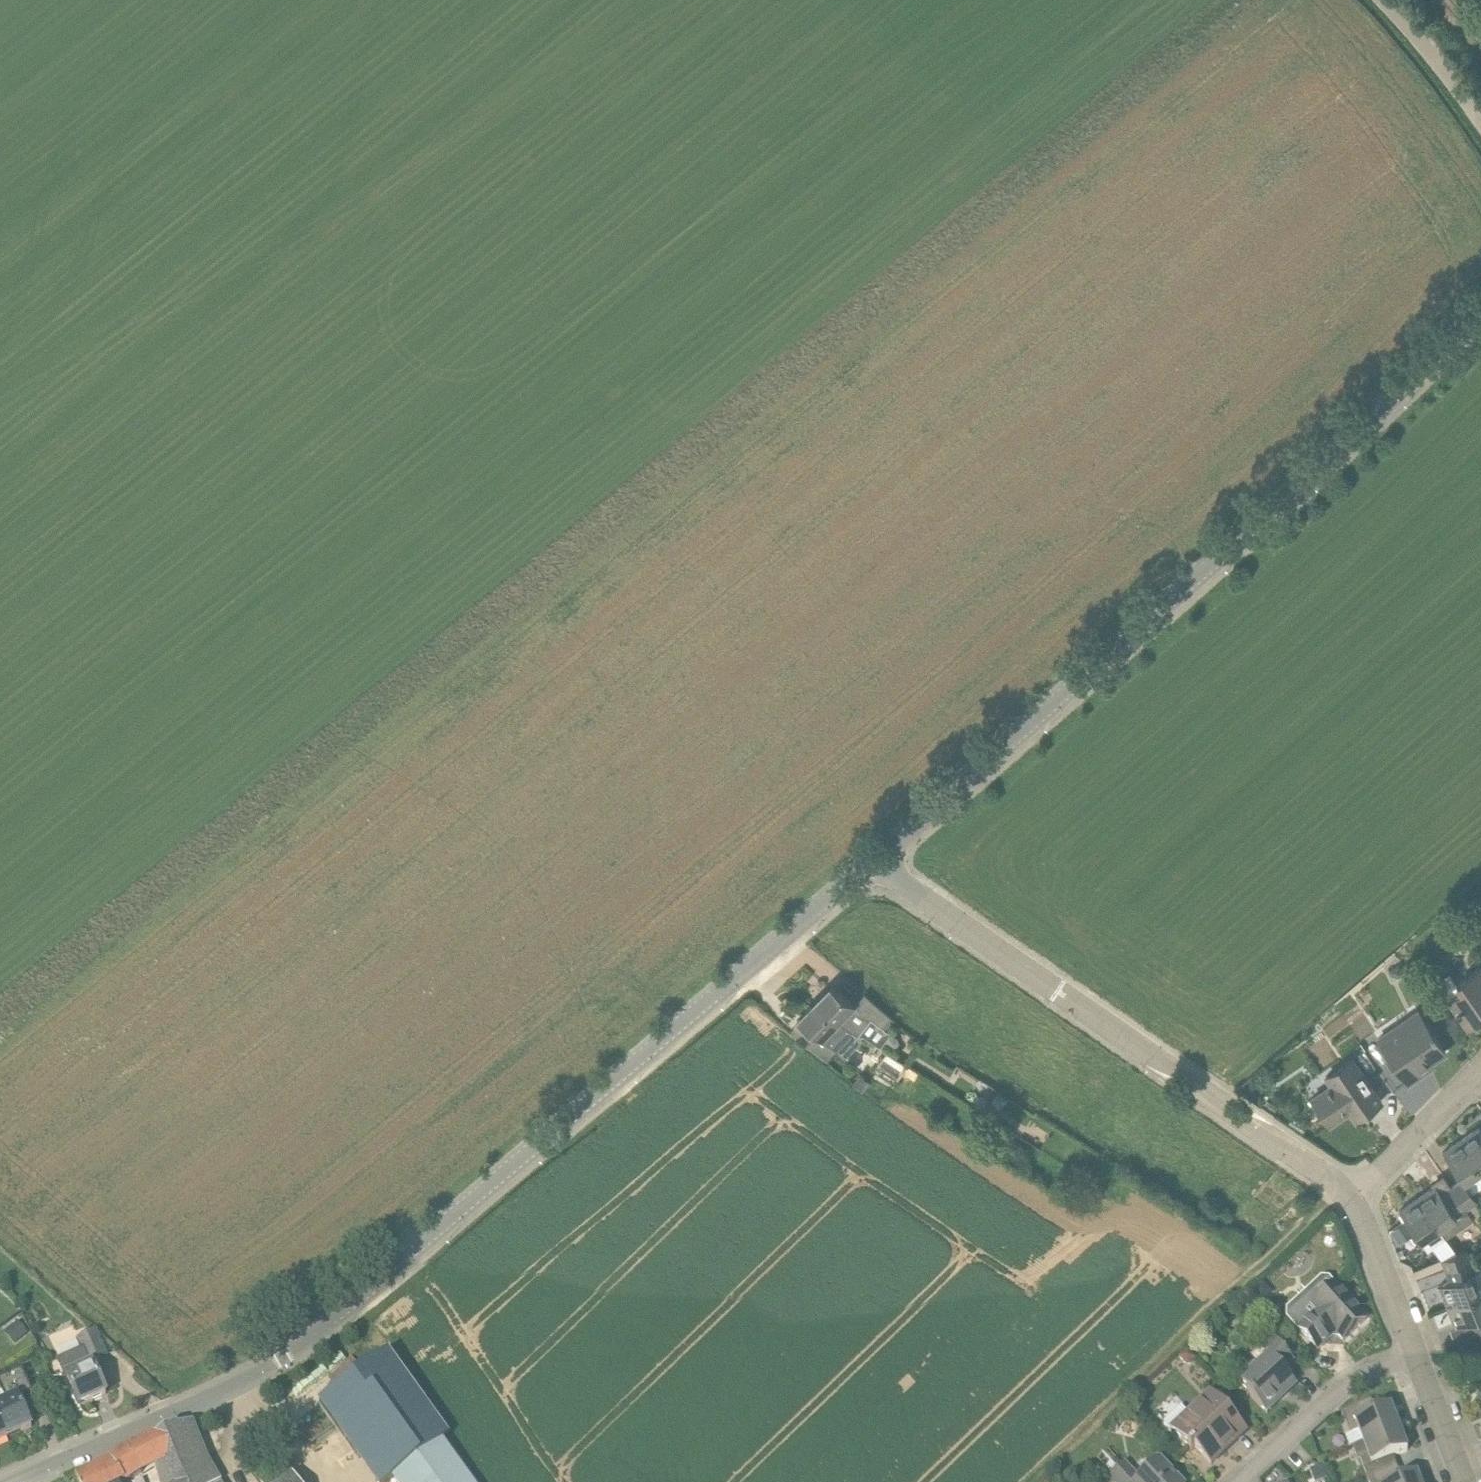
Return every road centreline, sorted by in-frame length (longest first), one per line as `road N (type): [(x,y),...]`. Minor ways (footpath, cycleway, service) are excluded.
road 1 (tertiary): [(14,1481),(222,1391),(293,1351),(874,862)]
road 2 (tertiary): [(874,862),(1235,544),(1480,313)]
road 3 (residential): [(1352,1199),(874,862)]
road 4 (track): [(1340,1187),(1052,1462)]
road 5 (residential): [(1241,1481),(1349,1382),(1414,1349)]
road 6 (residential): [(1352,1199),(1477,1071)]
road 7 (residential): [(1414,1349),(1352,1199)]
road 8 (unclassified): [(1480,122),(1382,0)]
road 9 (residential): [(1467,1481),(1414,1349)]

